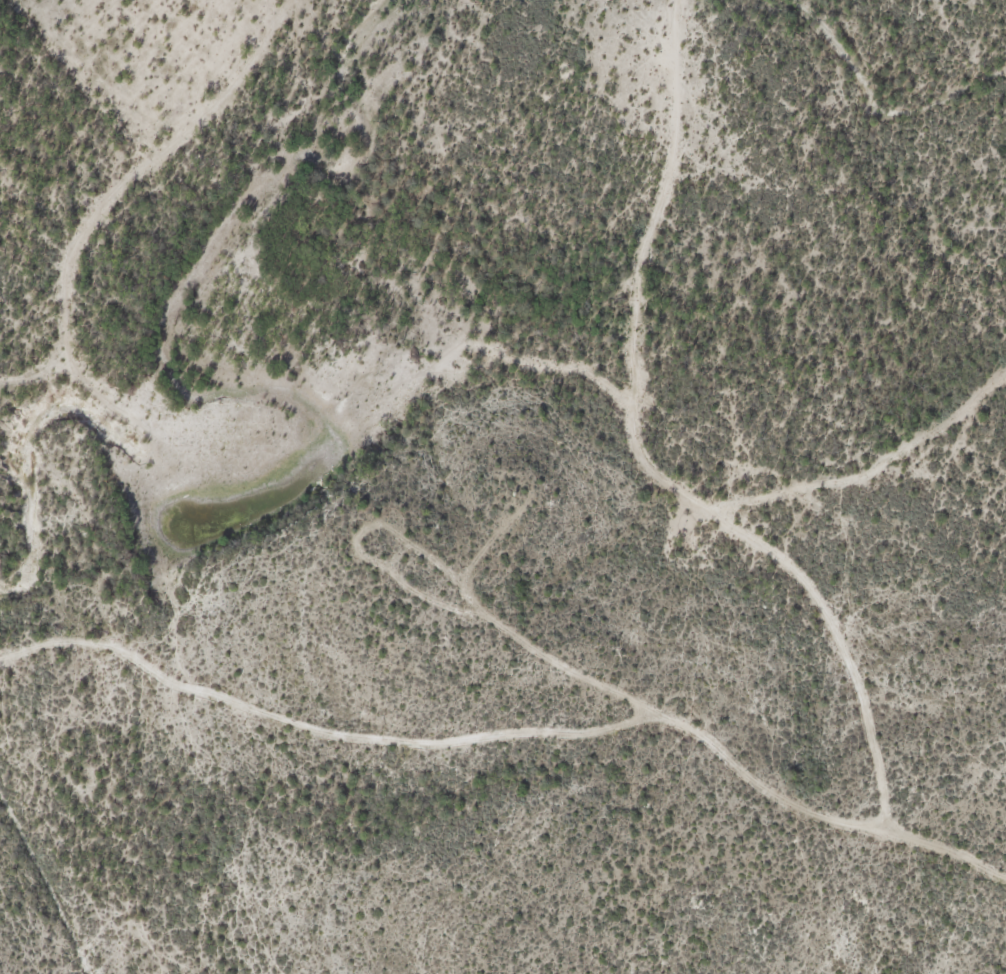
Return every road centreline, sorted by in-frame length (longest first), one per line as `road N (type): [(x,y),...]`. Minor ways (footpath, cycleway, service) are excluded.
road 1 (residential): [(1005,873),(904,828),(828,817),(747,773),(687,721),(375,740),(205,692),(143,665),(117,637),(87,510),(48,459),(40,423),(73,365),(79,324),(69,267),(76,243),(125,183),(198,127),(297,0)]

